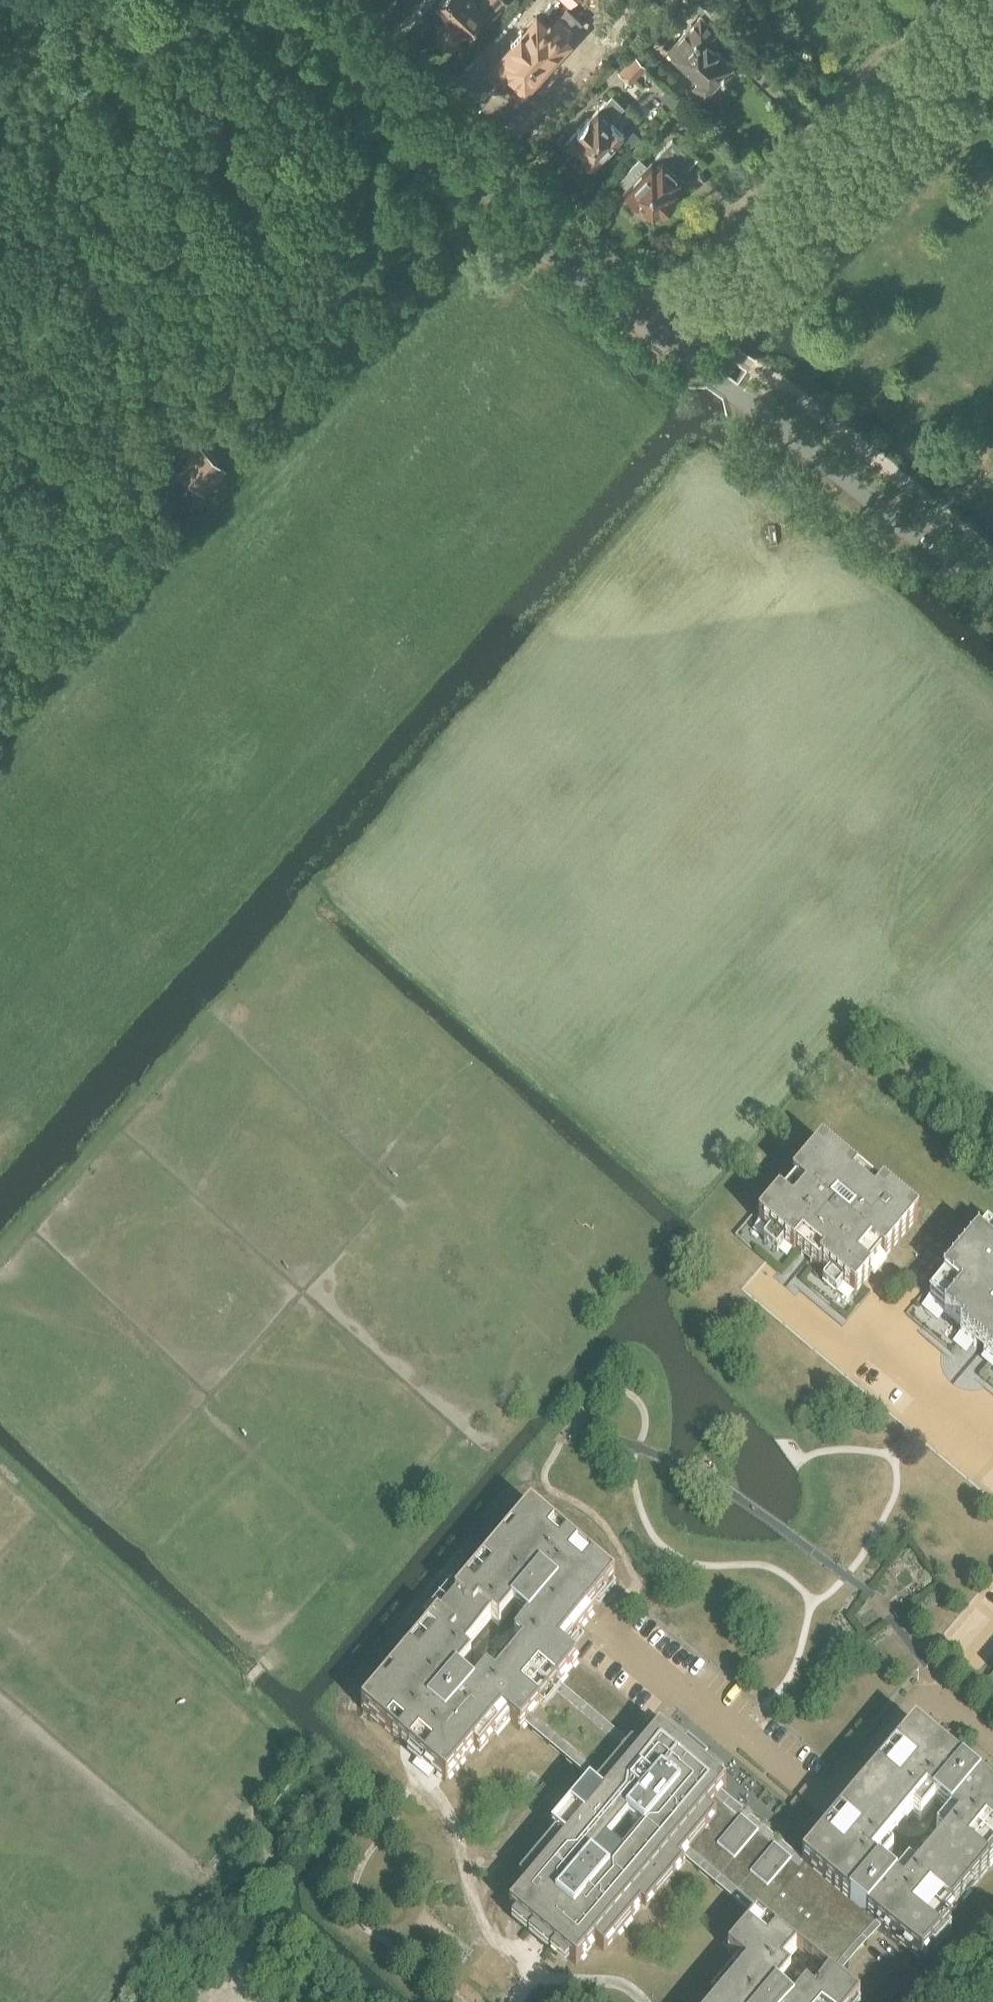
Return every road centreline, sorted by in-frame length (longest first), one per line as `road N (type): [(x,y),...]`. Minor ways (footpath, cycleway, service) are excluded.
road 1 (residential): [(604,1626),(824,1800),(923,1682),(992,1739)]
road 2 (residential): [(665,336),(598,288),(285,0)]
road 3 (residential): [(665,336),(984,0)]
road 4 (residential): [(742,401),(992,618)]

